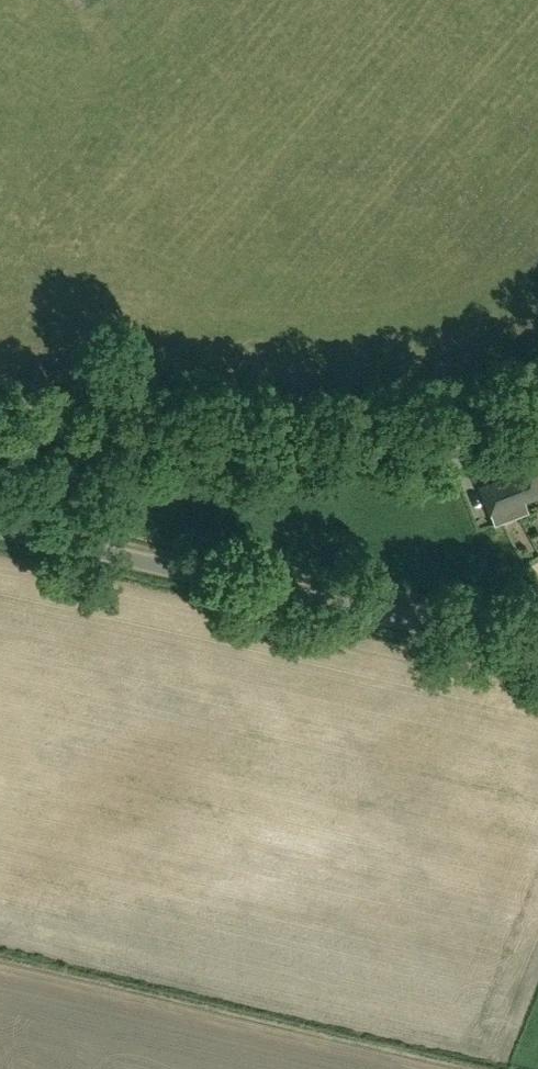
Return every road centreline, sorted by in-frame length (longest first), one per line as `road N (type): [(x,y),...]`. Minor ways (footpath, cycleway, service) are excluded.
road 1 (unclassified): [(537,652),(0,528)]
road 2 (unclassified): [(0,430),(394,435),(481,418),(537,395)]

